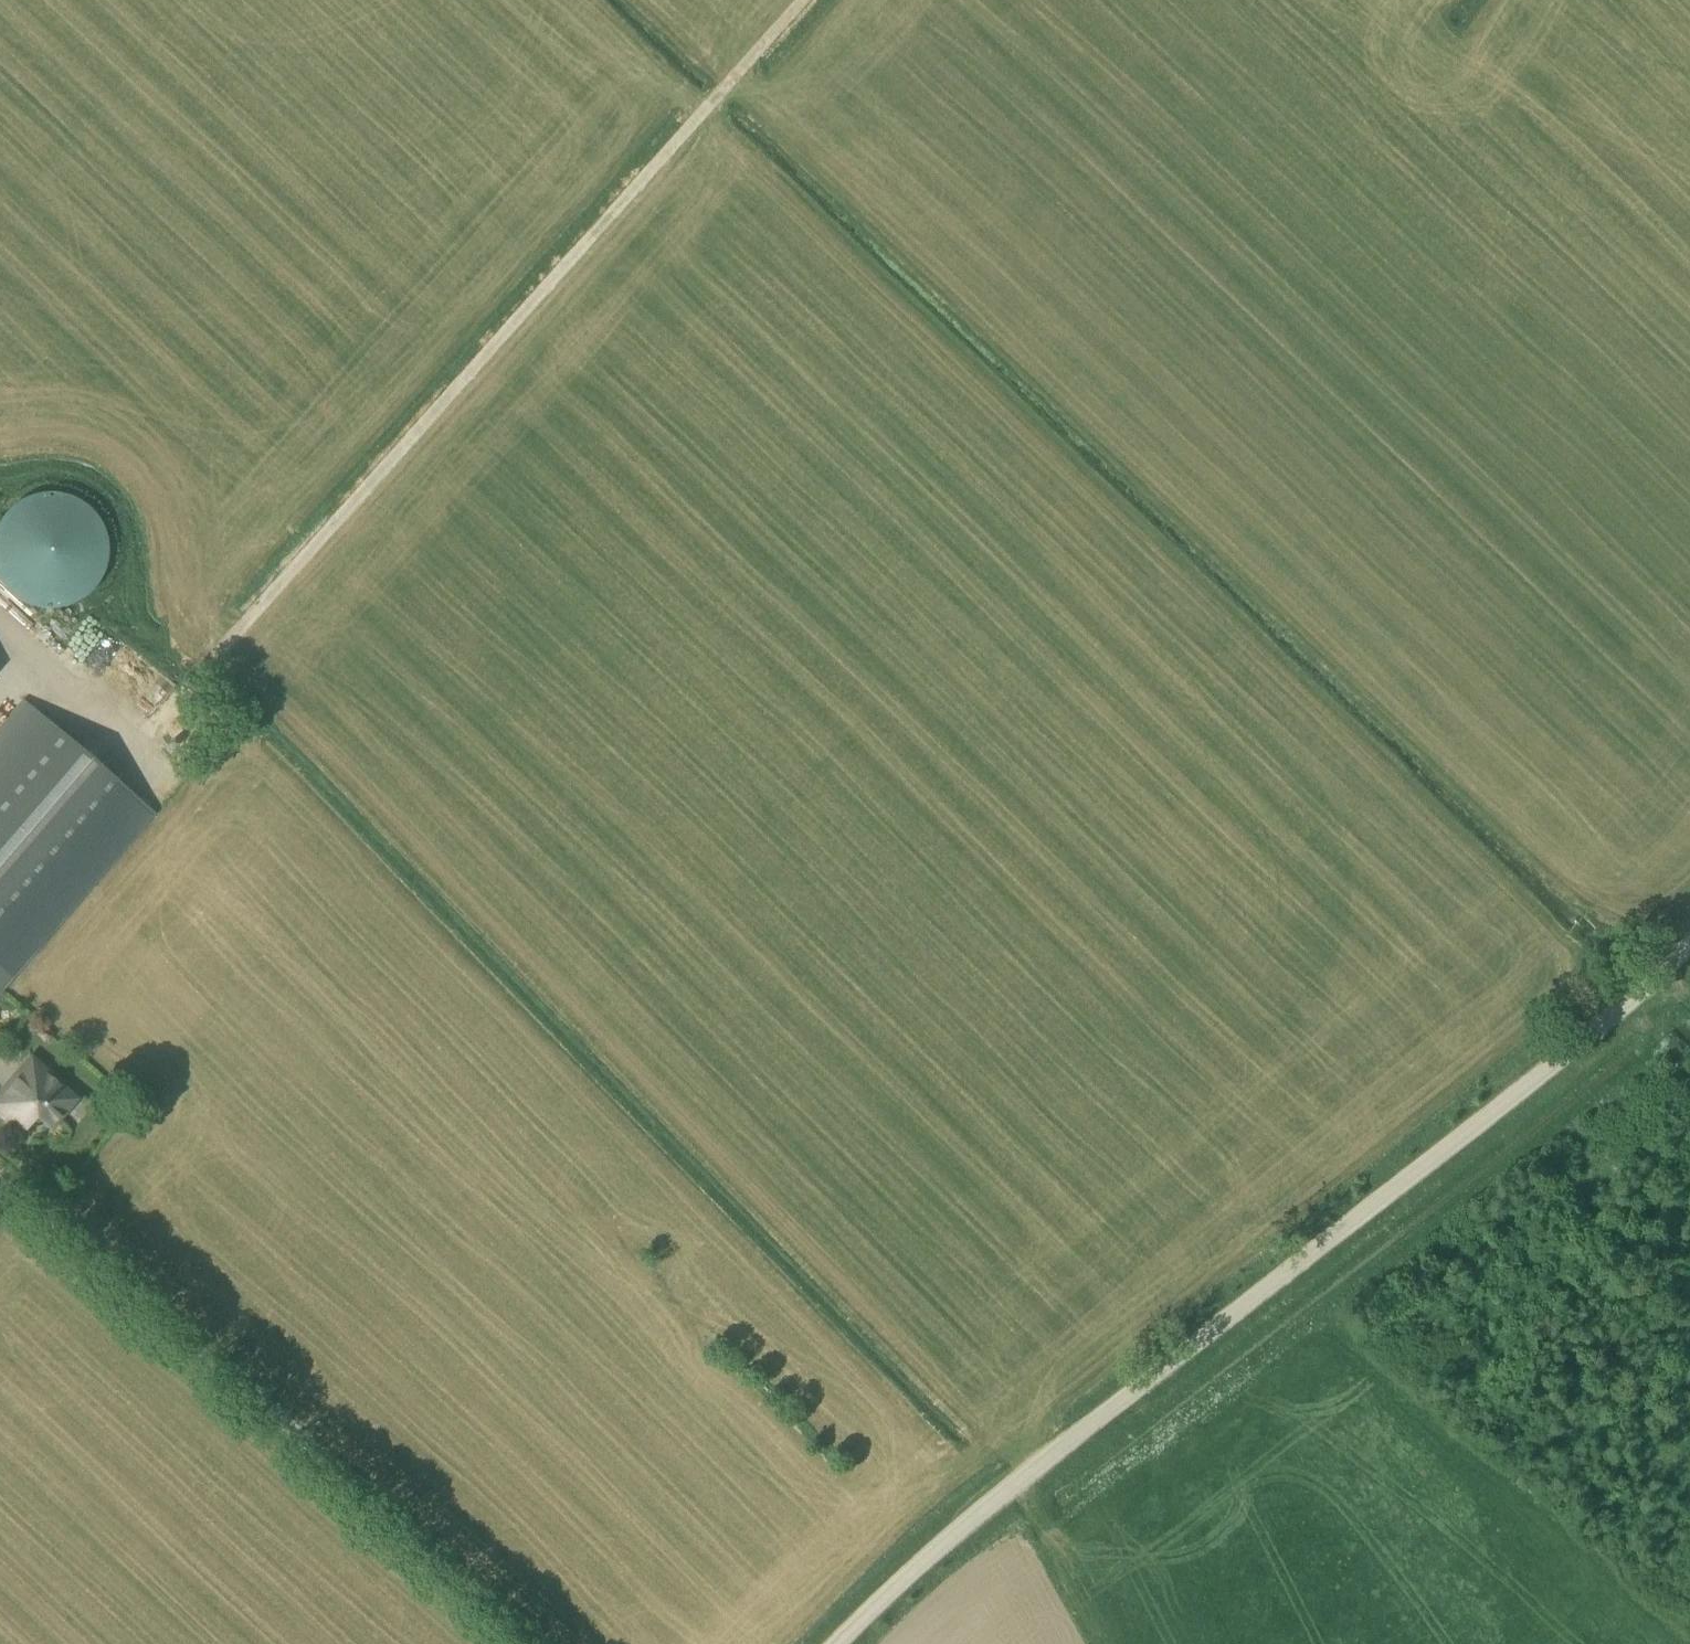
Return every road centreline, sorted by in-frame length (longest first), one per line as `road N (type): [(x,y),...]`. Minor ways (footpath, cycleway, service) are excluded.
road 1 (unclassified): [(843,1643),(1113,1410),(1582,1051),(1689,951)]
road 2 (track): [(810,0),(135,761)]

